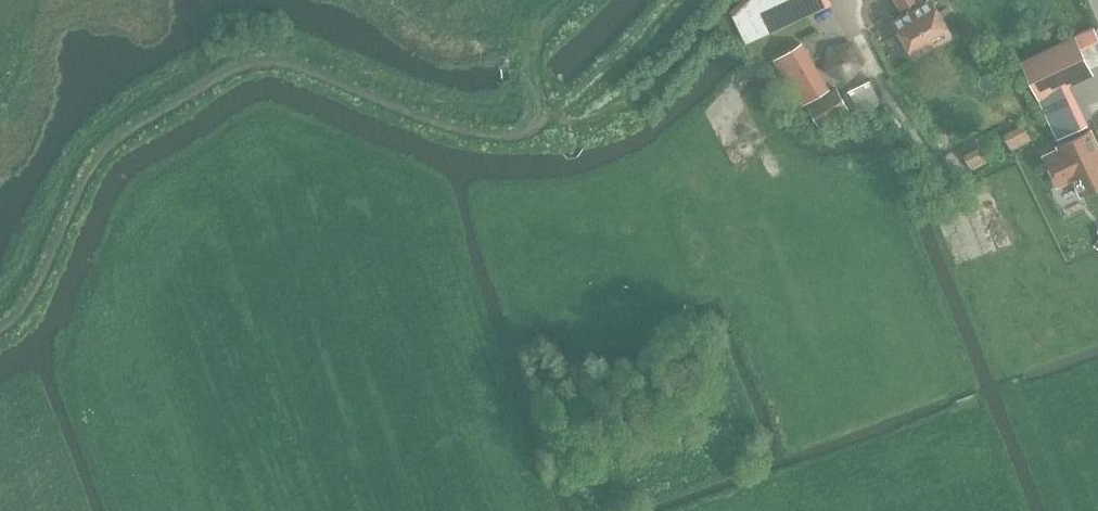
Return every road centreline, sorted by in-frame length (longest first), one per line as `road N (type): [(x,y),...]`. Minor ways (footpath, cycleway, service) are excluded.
road 1 (track): [(544,113),(535,39),(575,0)]

